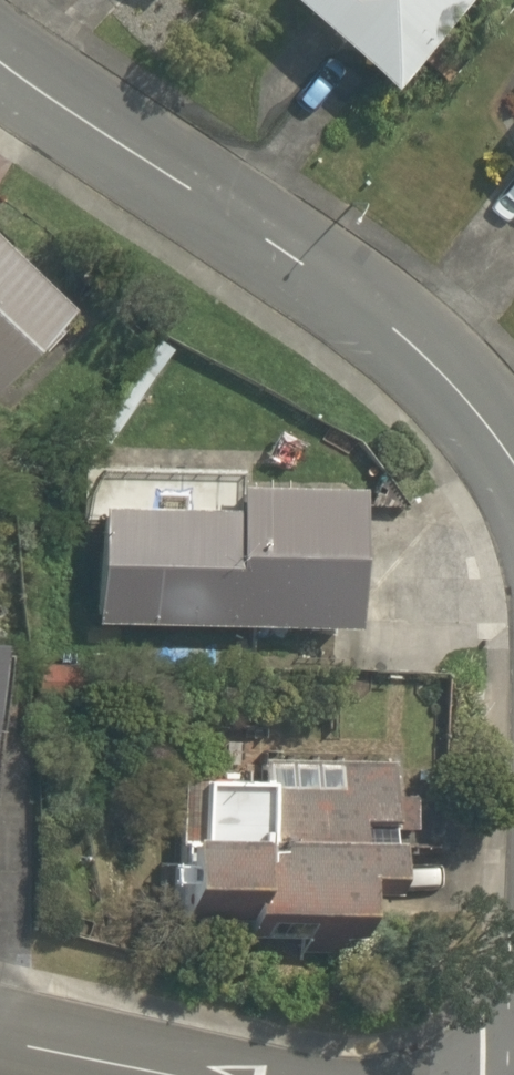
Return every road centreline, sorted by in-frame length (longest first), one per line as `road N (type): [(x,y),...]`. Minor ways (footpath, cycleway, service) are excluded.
road 1 (residential): [(513,464),(479,410),(362,311),(0,61)]
road 2 (residential): [(174,1074),(0,1040)]

